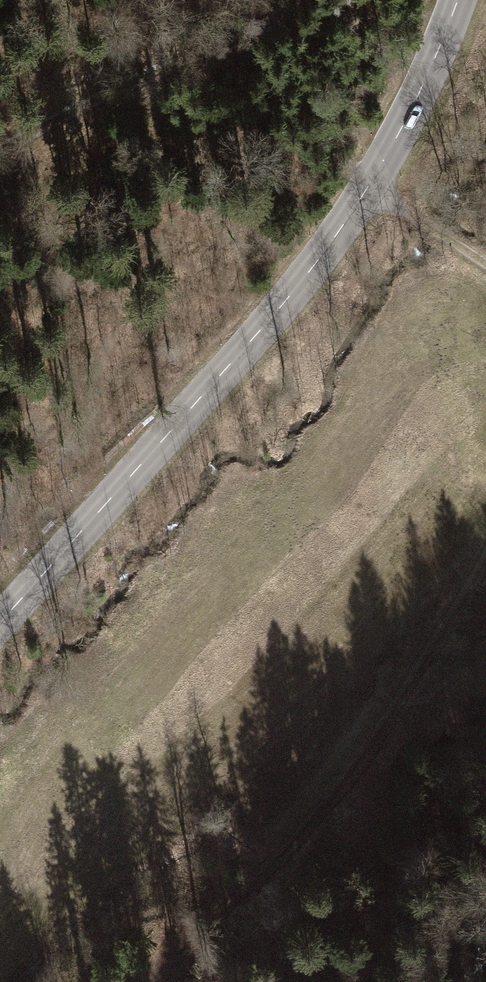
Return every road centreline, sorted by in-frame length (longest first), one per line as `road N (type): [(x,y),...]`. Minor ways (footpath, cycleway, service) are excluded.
road 1 (tertiary): [(0,631),(203,408),(358,204),(458,0)]
road 2 (track): [(485,558),(371,750),(299,843),(154,981)]
road 3 (track): [(293,0),(241,46),(125,82),(0,144)]
road 4 (track): [(358,204),(485,271)]

